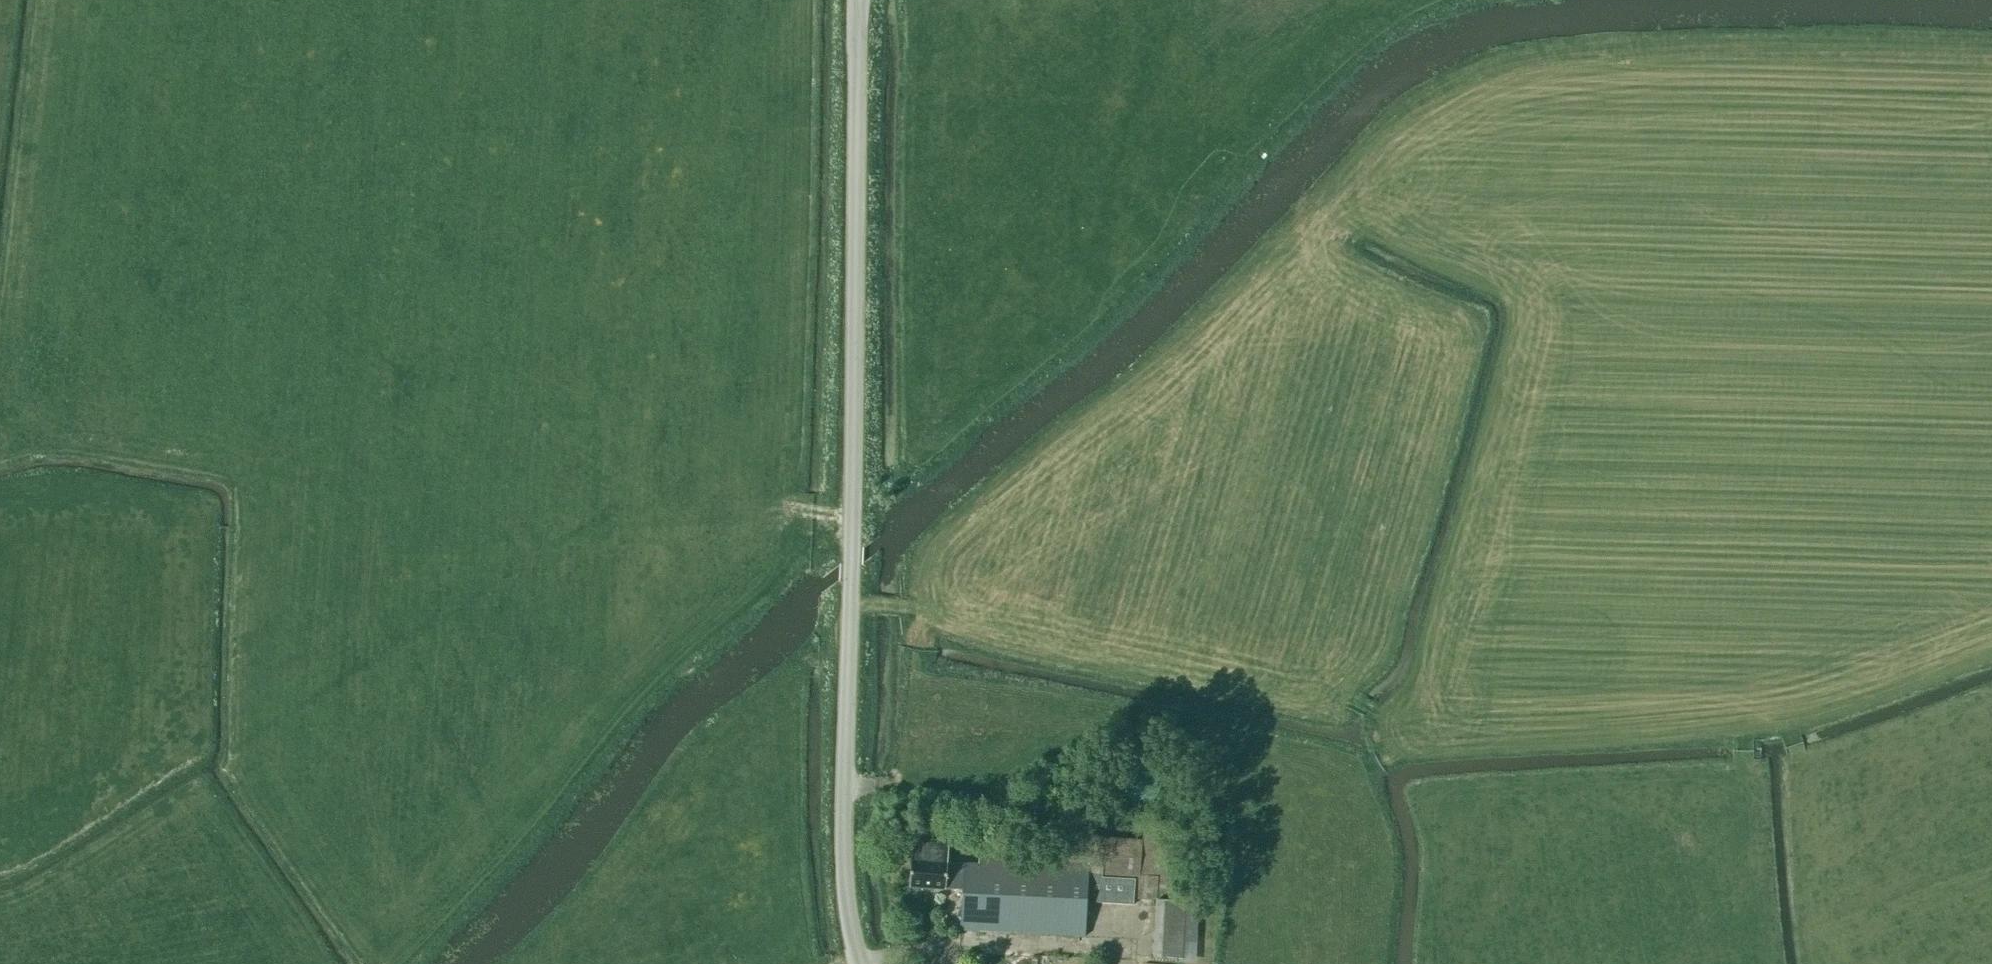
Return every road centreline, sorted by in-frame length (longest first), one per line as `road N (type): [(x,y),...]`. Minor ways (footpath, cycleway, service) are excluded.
road 1 (tertiary): [(858,963),(845,877),(858,0)]

